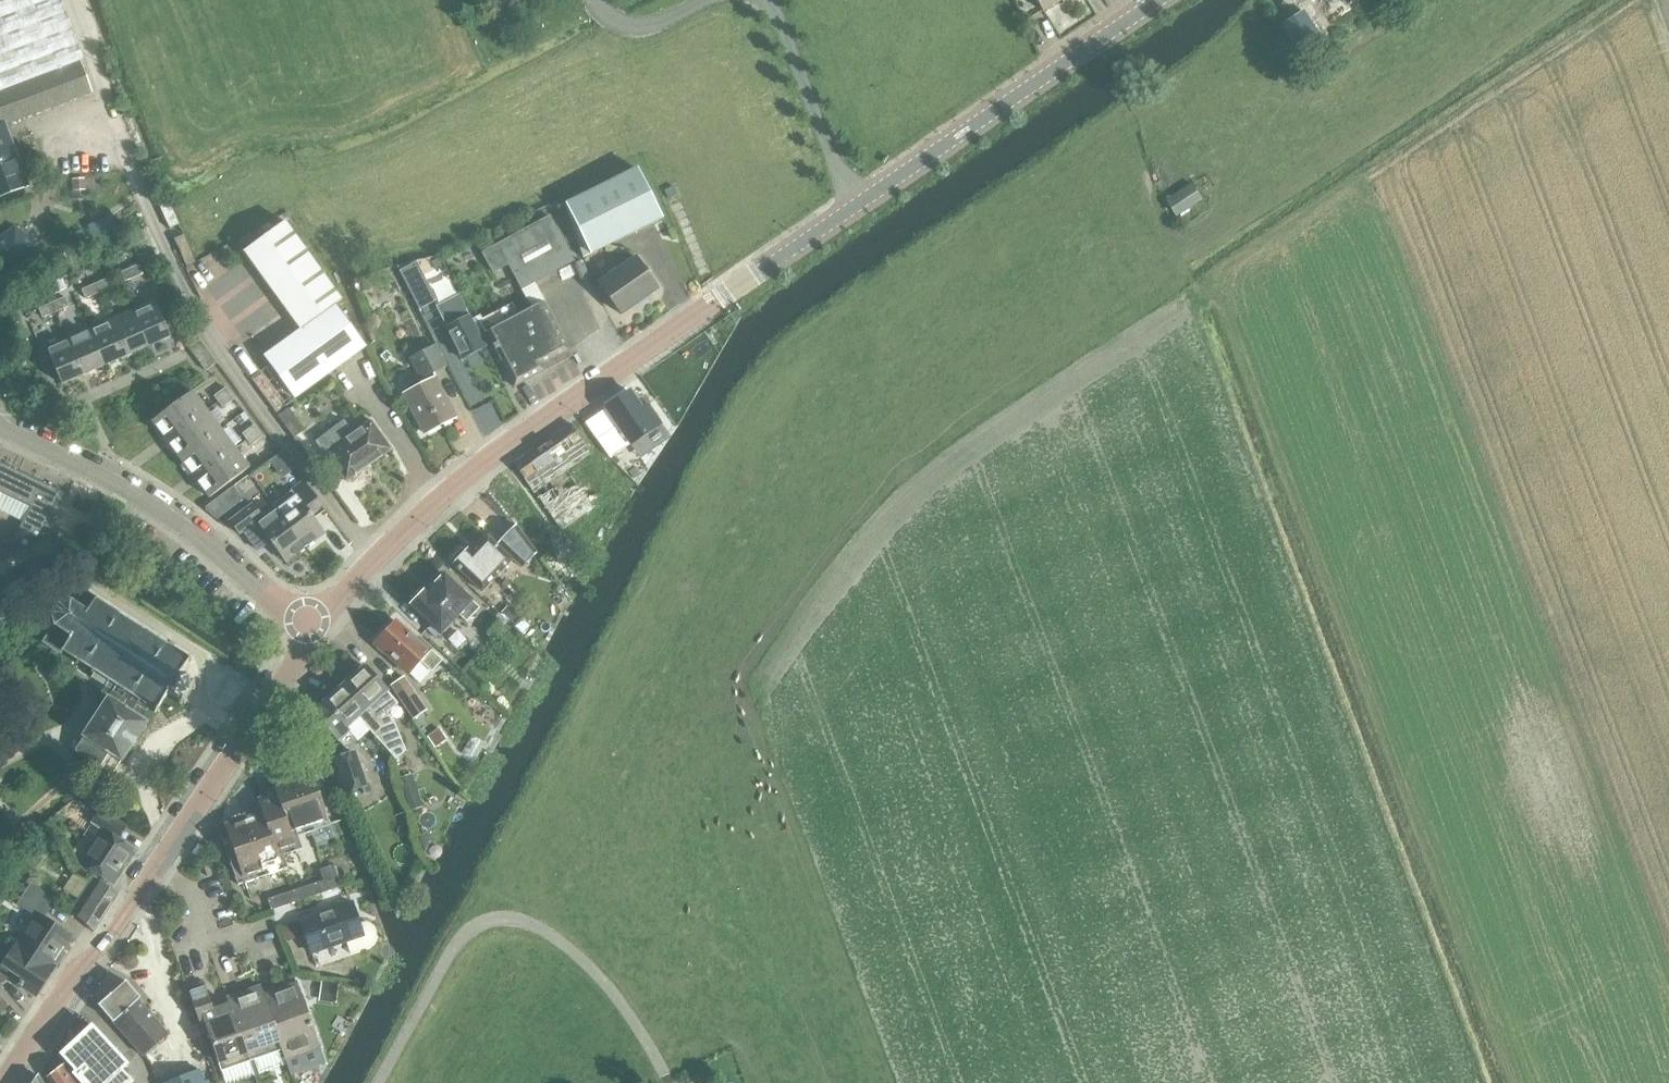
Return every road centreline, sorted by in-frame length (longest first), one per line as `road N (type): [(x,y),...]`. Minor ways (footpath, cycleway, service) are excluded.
road 1 (tertiary): [(306,621),(469,468),(1171,0)]
road 2 (tertiary): [(3,1082),(296,660),(306,621)]
road 3 (residential): [(378,1082),(462,938),(477,924),(511,916),(558,938),(602,977),(666,1076)]
road 4 (residential): [(306,621),(153,505),(0,431)]
road 5 (track): [(709,0),(674,20),(629,28),(602,0)]

